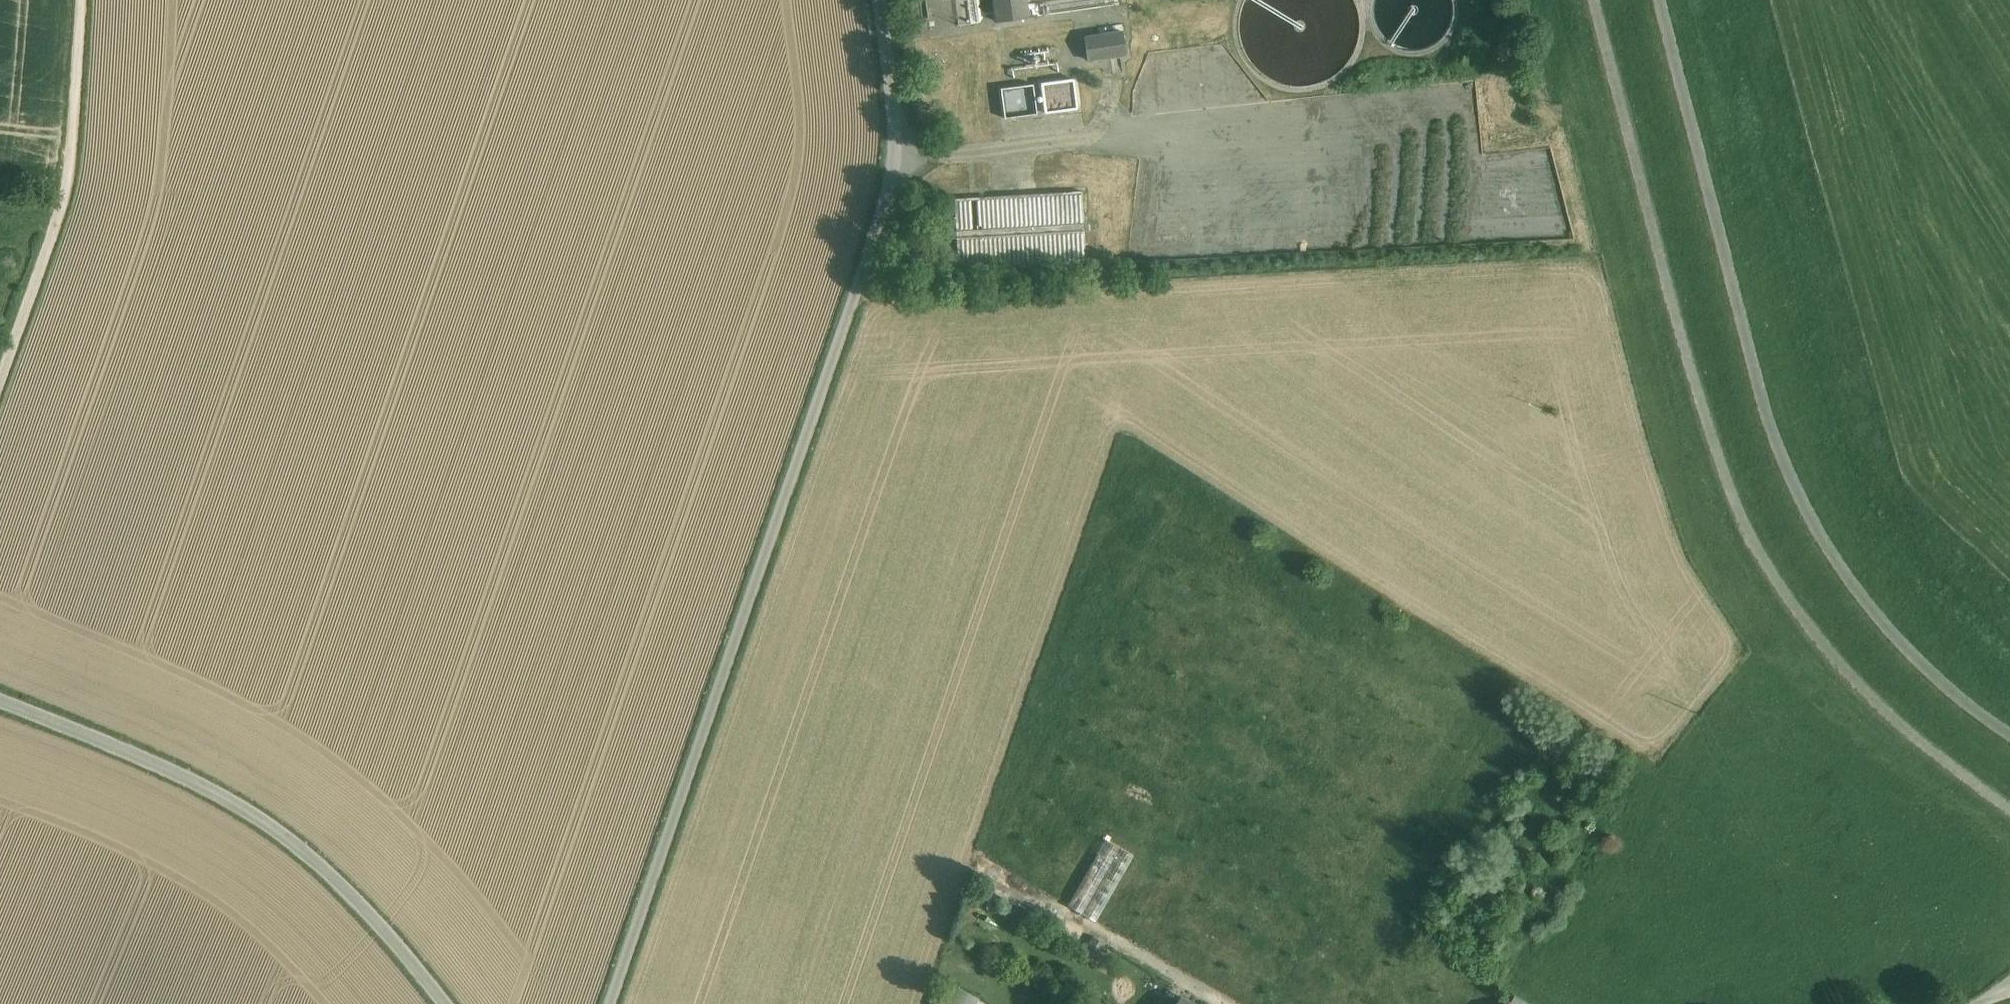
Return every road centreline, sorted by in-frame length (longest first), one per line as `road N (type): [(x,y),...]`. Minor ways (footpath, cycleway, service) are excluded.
road 1 (unclassified): [(606,1003),(899,155),(885,0)]
road 2 (track): [(2009,808),(1922,741),(1840,662),(1748,530),(1675,315),(1594,0)]
road 3 (residential): [(0,698),(247,811),(336,876),(446,1003)]
road 4 (track): [(0,379),(66,187),(80,0)]

